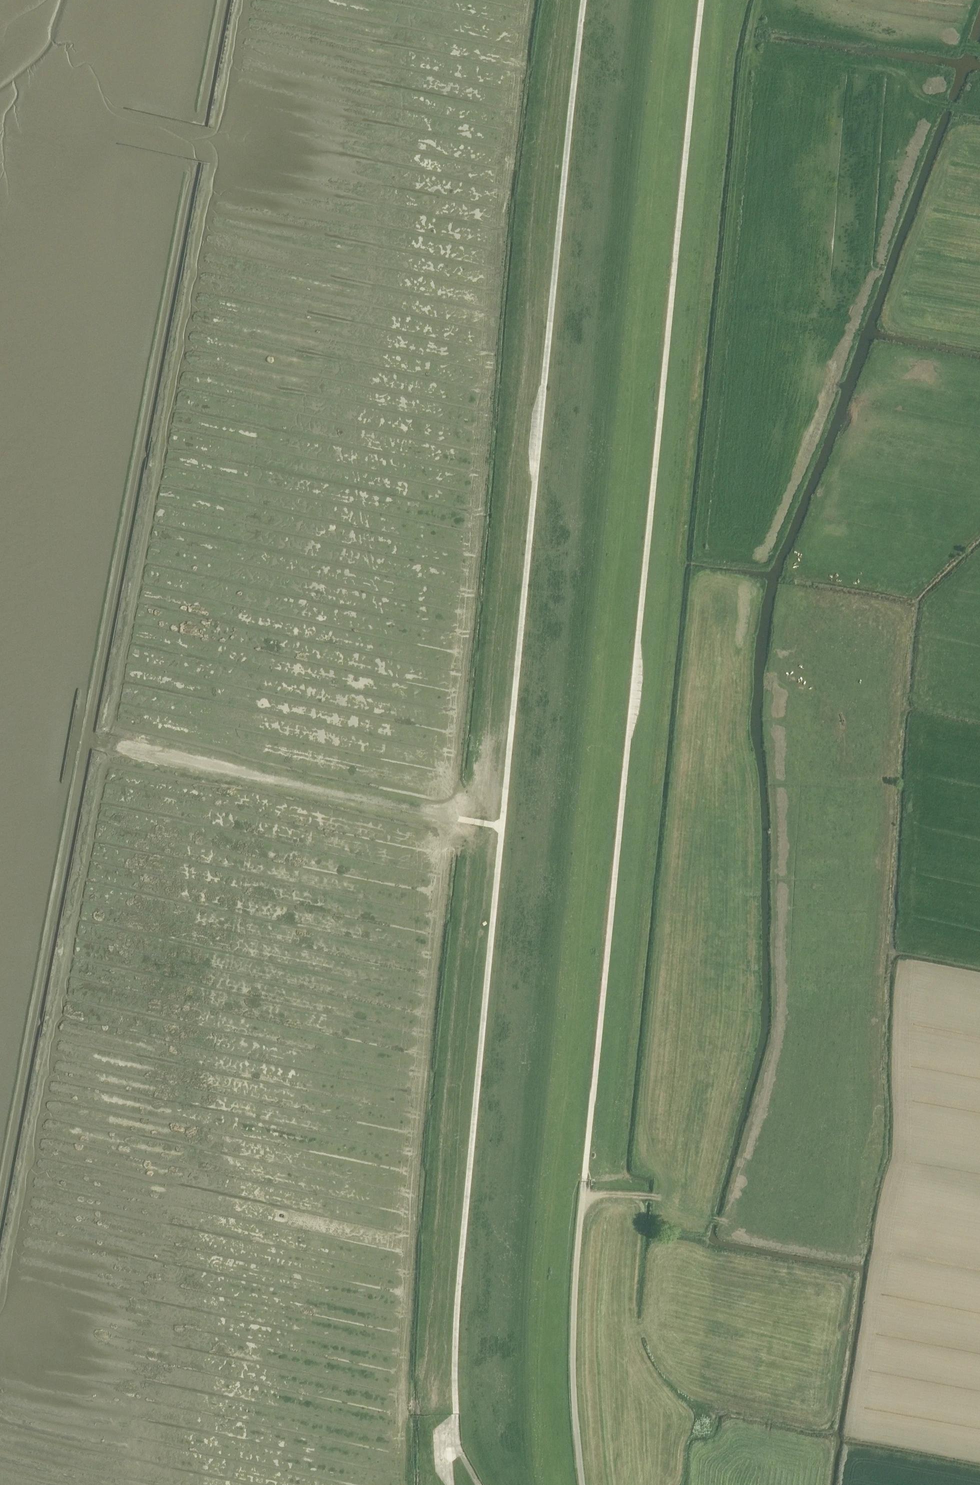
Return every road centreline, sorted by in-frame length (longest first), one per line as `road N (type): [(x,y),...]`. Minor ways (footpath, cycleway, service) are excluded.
road 1 (track): [(453,1484),(466,1208),(584,0)]
road 2 (track): [(501,826),(89,739)]

